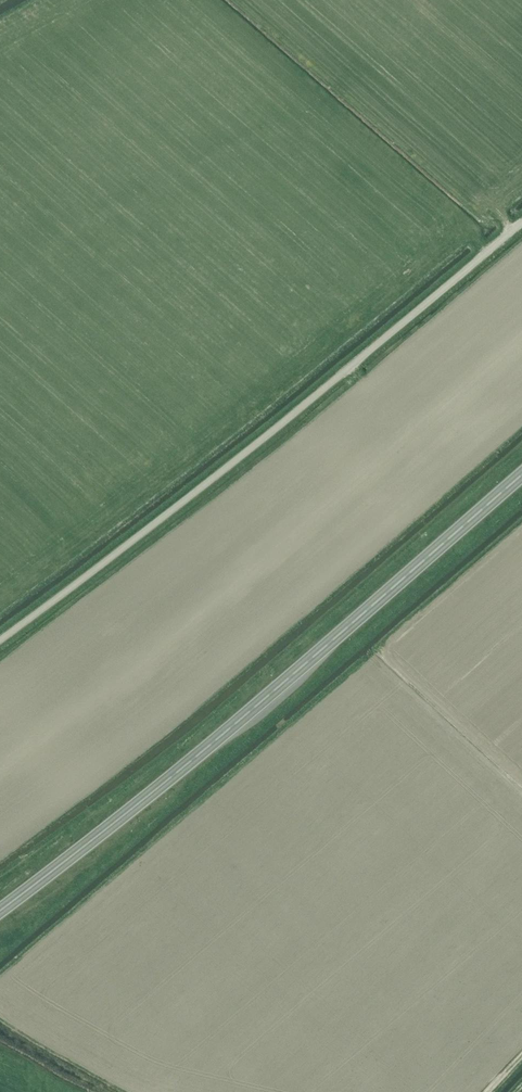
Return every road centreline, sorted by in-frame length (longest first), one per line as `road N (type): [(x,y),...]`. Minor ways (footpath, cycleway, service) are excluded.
road 1 (trunk): [(0,909),(162,787),(521,474)]
road 2 (unclassified): [(0,637),(211,477),(521,221)]

